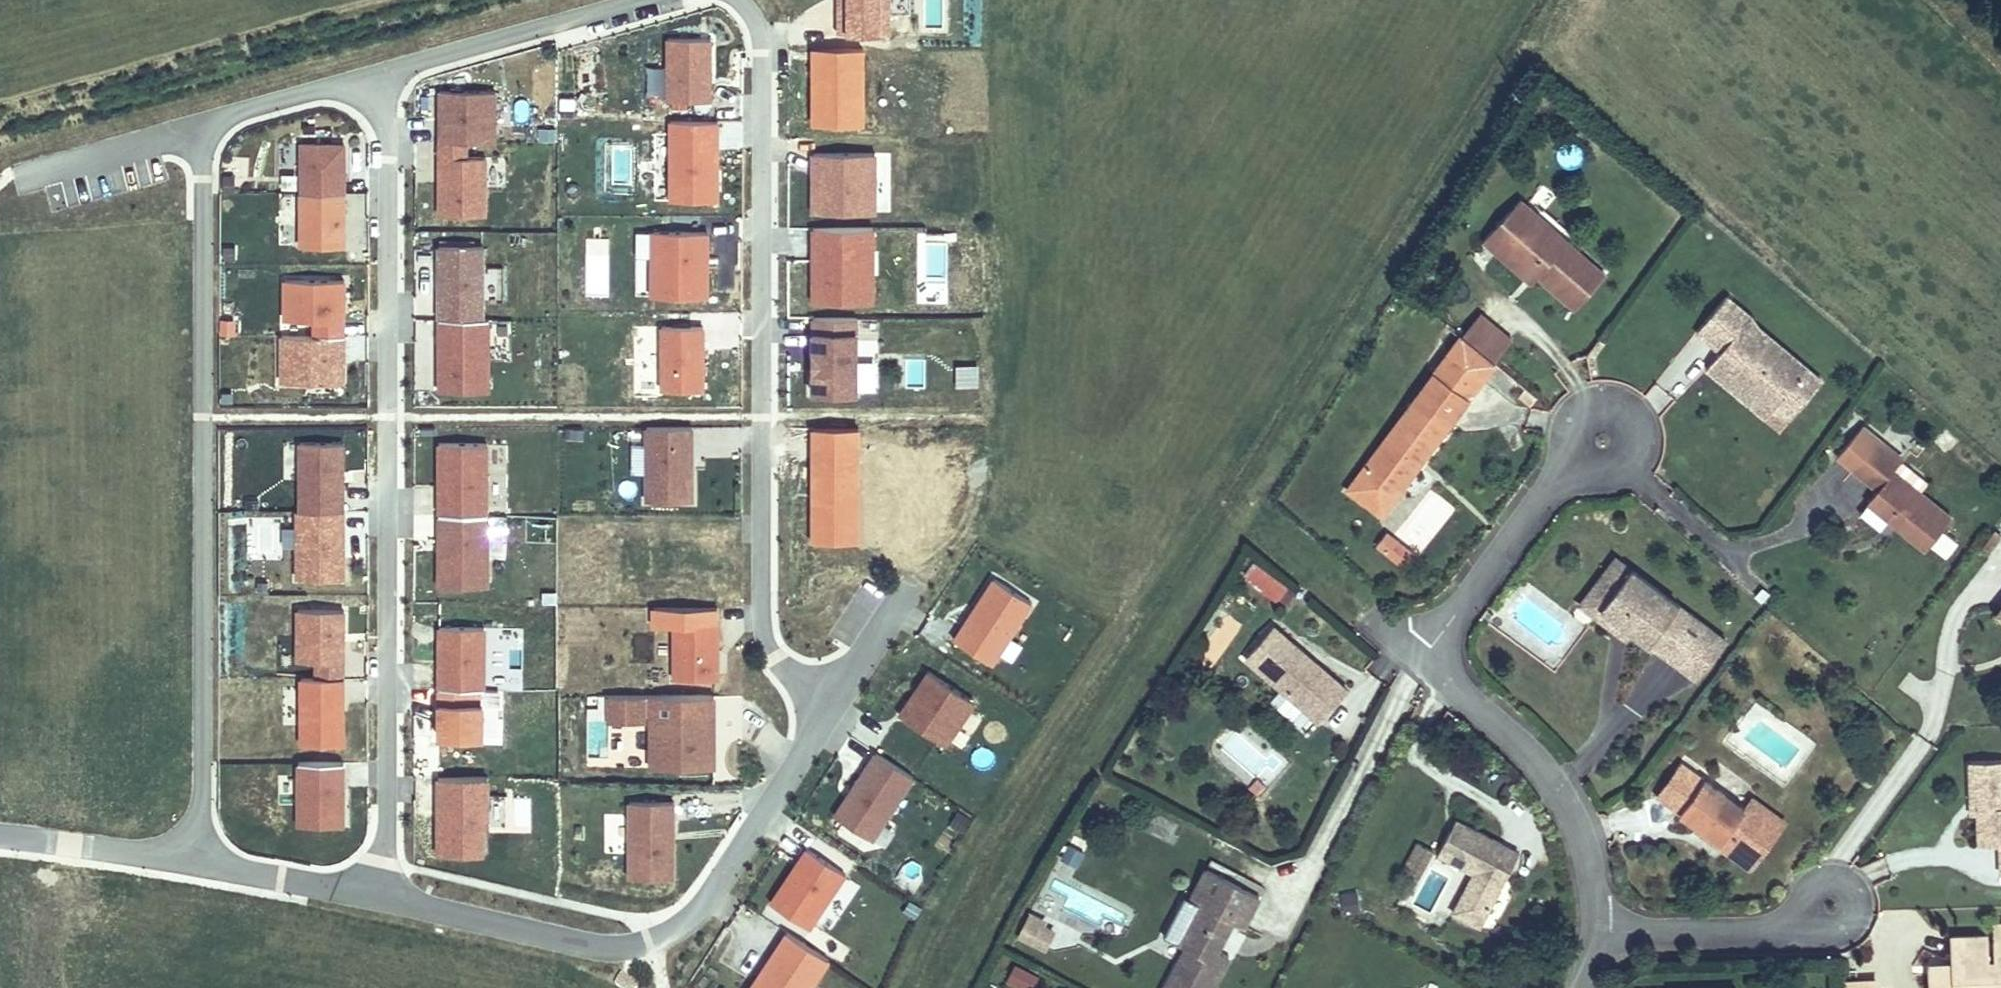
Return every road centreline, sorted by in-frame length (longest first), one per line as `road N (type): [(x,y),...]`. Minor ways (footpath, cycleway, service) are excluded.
road 1 (track): [(1531,0),(973,843),(902,987)]
road 2 (residential): [(374,896),(385,844),(389,133),(373,75)]
road 3 (residential): [(830,701),(775,656),(760,618),(759,43),(752,14),(735,0)]
road 4 (residential): [(207,128),(199,813),(190,859)]
road 5 (residential): [(374,896),(603,946),(642,945),(681,923),(717,886),(830,701)]
road 6 (residential): [(1595,932),(1587,867),(1568,811),(1532,759),(1453,682),(1438,649),(1451,617)]
road 7 (residential): [(646,0),(373,75)]
road 8 (residential): [(1595,932),(1761,930),(1832,905)]
road 9 (residential): [(1602,441),(1451,617)]
road 10 (residential): [(0,837),(190,859)]
road 11 (residential): [(190,859),(374,896)]
road 12 (residential): [(207,128),(36,172)]
road 13 (residential): [(373,75),(234,110),(207,128)]
road 14 (residential): [(830,701),(909,590)]

